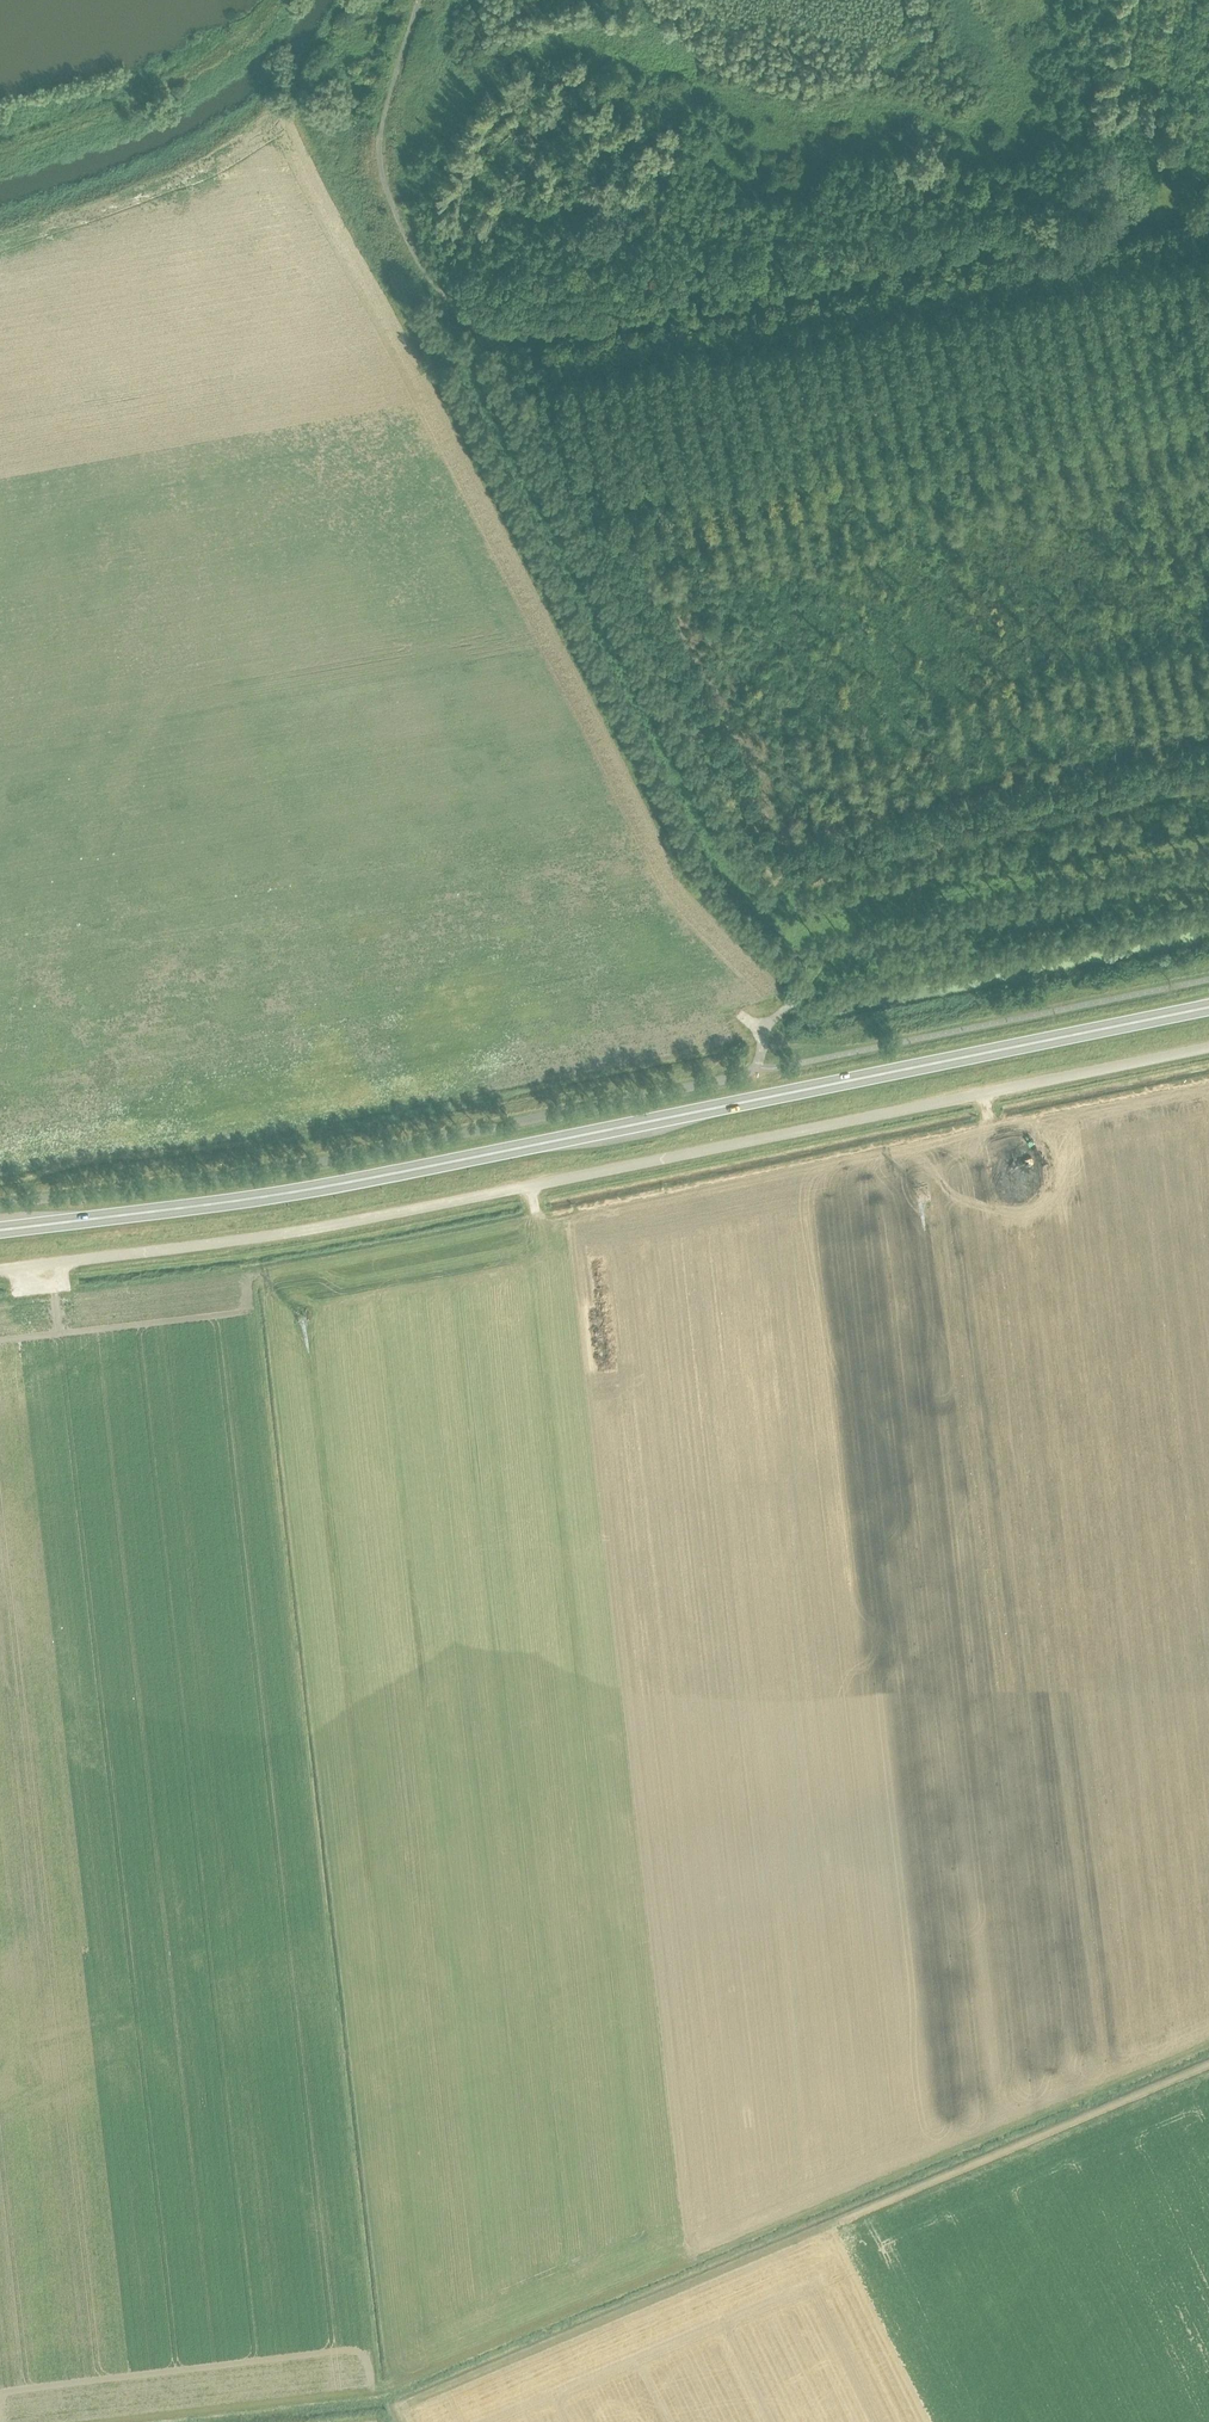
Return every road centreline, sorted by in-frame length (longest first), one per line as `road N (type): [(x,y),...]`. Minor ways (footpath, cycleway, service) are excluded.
road 1 (unclassified): [(0,1269),(333,1225),(1208,1047)]
road 2 (trunk): [(0,1230),(219,1204),(1208,1008)]
road 3 (unclassified): [(0,1203),(292,1165),(745,1071),(789,998)]
road 4 (track): [(485,345),(719,829),(772,889),(796,898),(789,998)]
road 5 (track): [(796,898),(1208,799)]
road 6 (track): [(1101,0),(1096,71),(1166,229)]

